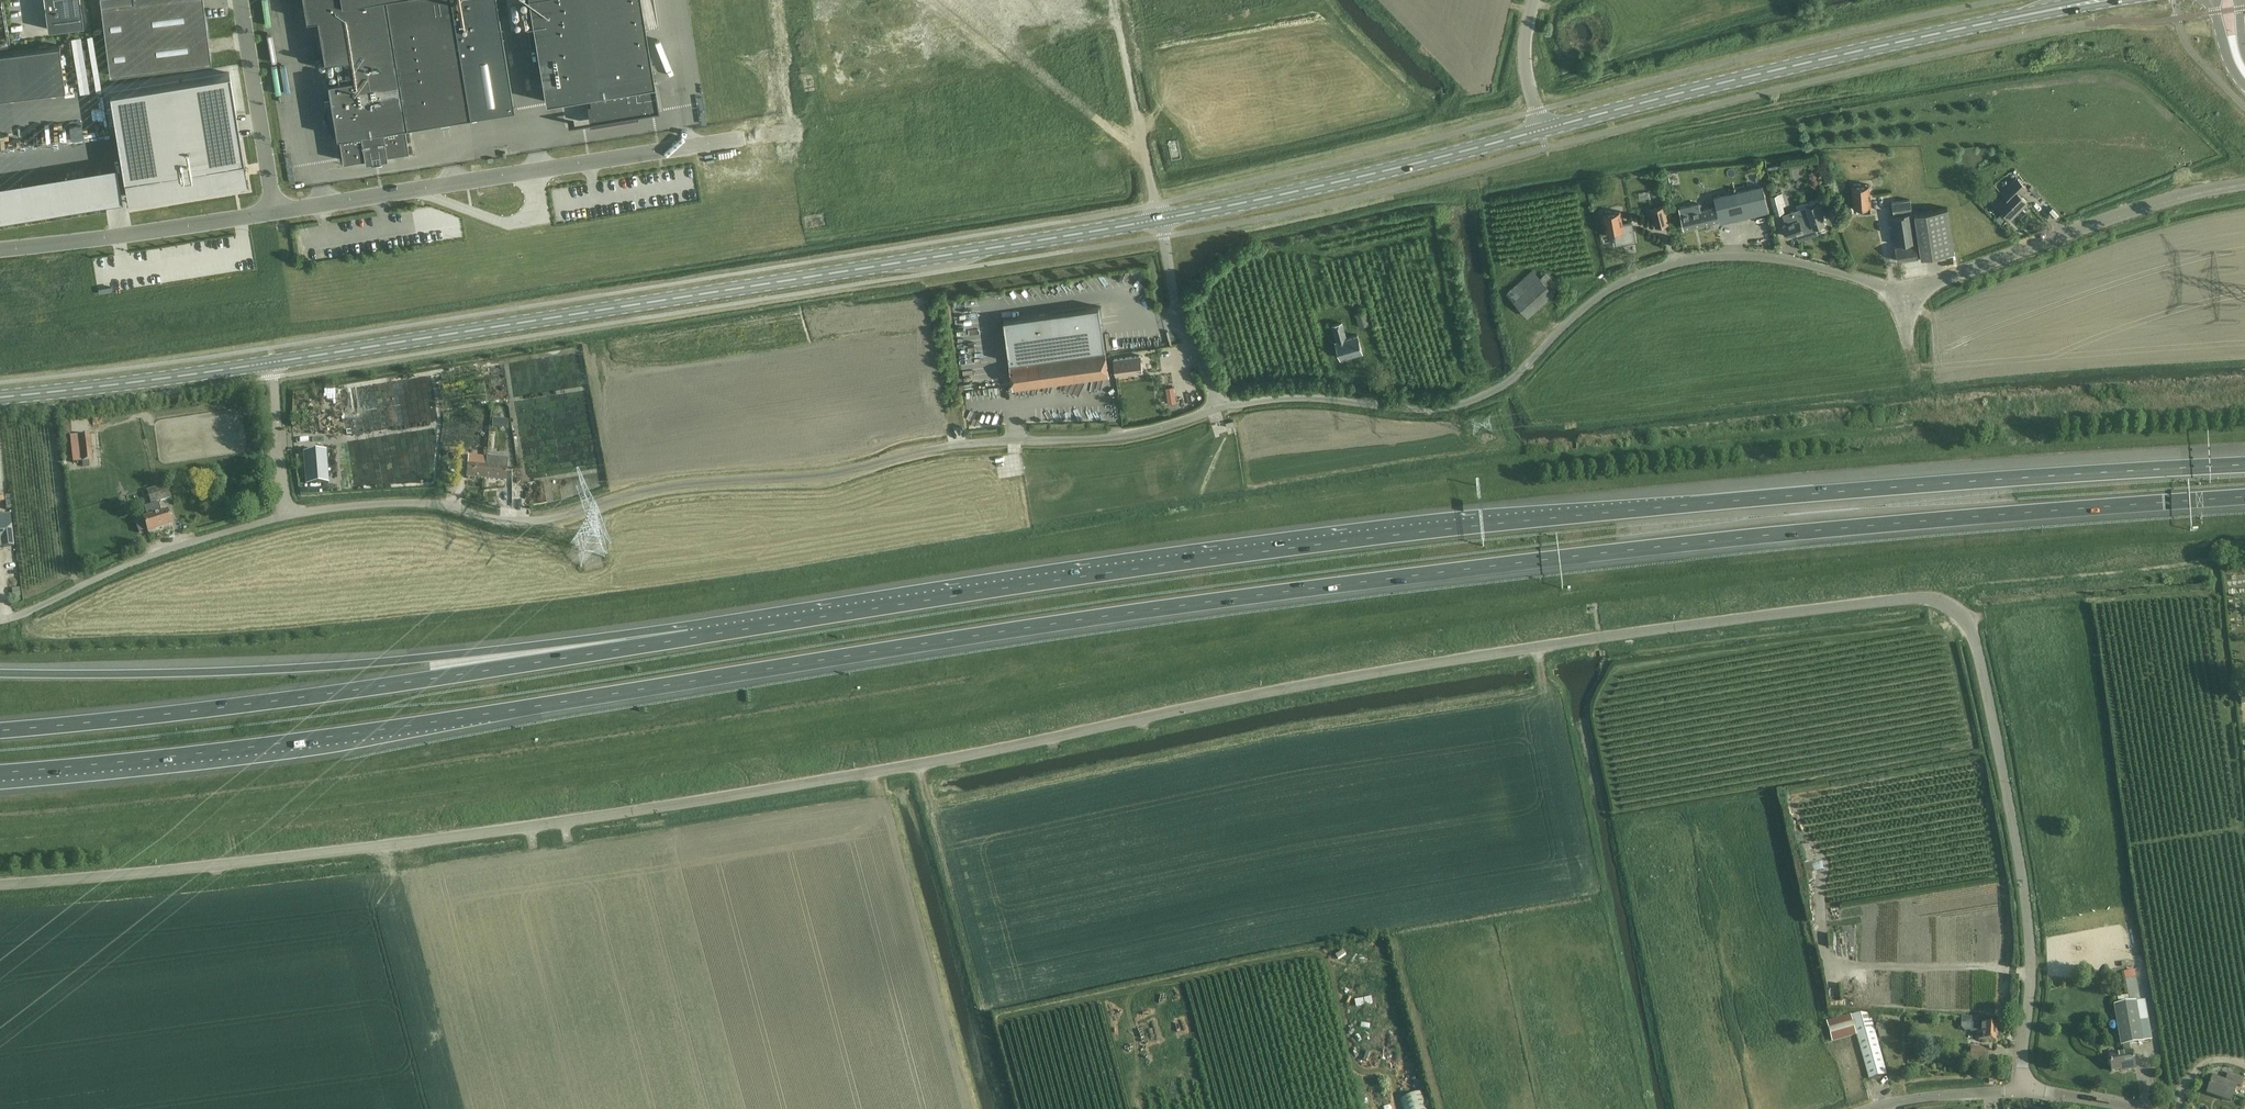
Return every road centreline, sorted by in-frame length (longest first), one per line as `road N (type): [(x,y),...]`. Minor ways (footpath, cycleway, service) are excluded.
road 1 (unclassified): [(2028,1016),(2031,952),(1975,635),(1957,611),(1914,600),(1435,665),(967,757),(580,821),(0,887)]
road 2 (motorway): [(0,776),(323,741),(1205,606),(1632,551),(2244,499)]
road 3 (motorway): [(2244,468),(1825,492),(1449,529),(1204,558),(690,638)]
road 4 (unclassified): [(1218,405),(1292,398),(1423,413),(1456,408),(1504,389),(1594,304),(1675,264),(1786,258),(1905,296),(2140,209),(2244,187)]
road 5 (unclassified): [(288,516),(412,505),(527,523),(676,486),(828,476),(978,443),(1117,438),(1218,405)]
road 6 (primary): [(273,364),(1160,220)]
road 7 (motorway): [(690,638),(228,708),(0,733)]
road 8 (motorway): [(690,638),(288,669),(0,673)]
road 9 (primary): [(1539,129),(2106,0)]
road 10 (unclassified): [(275,211),(744,141)]
road 11 (primary): [(1160,220),(1539,129)]
road 12 (unclassified): [(288,516),(153,555),(0,622)]
road 13 (unclassified): [(0,251),(275,211)]
road 14 (primary): [(0,397),(273,364)]
road 15 (unclassified): [(1160,220),(1115,0)]
road 16 (unclassified): [(241,0),(275,211)]
road 17 (unclassified): [(1218,405),(1180,316),(1160,220)]
road 18 (unclassified): [(288,516),(273,364)]
road 19 (residential): [(1876,1108),(2023,1090)]
road 20 (unclassified): [(1539,129),(1528,63),(1535,0)]

